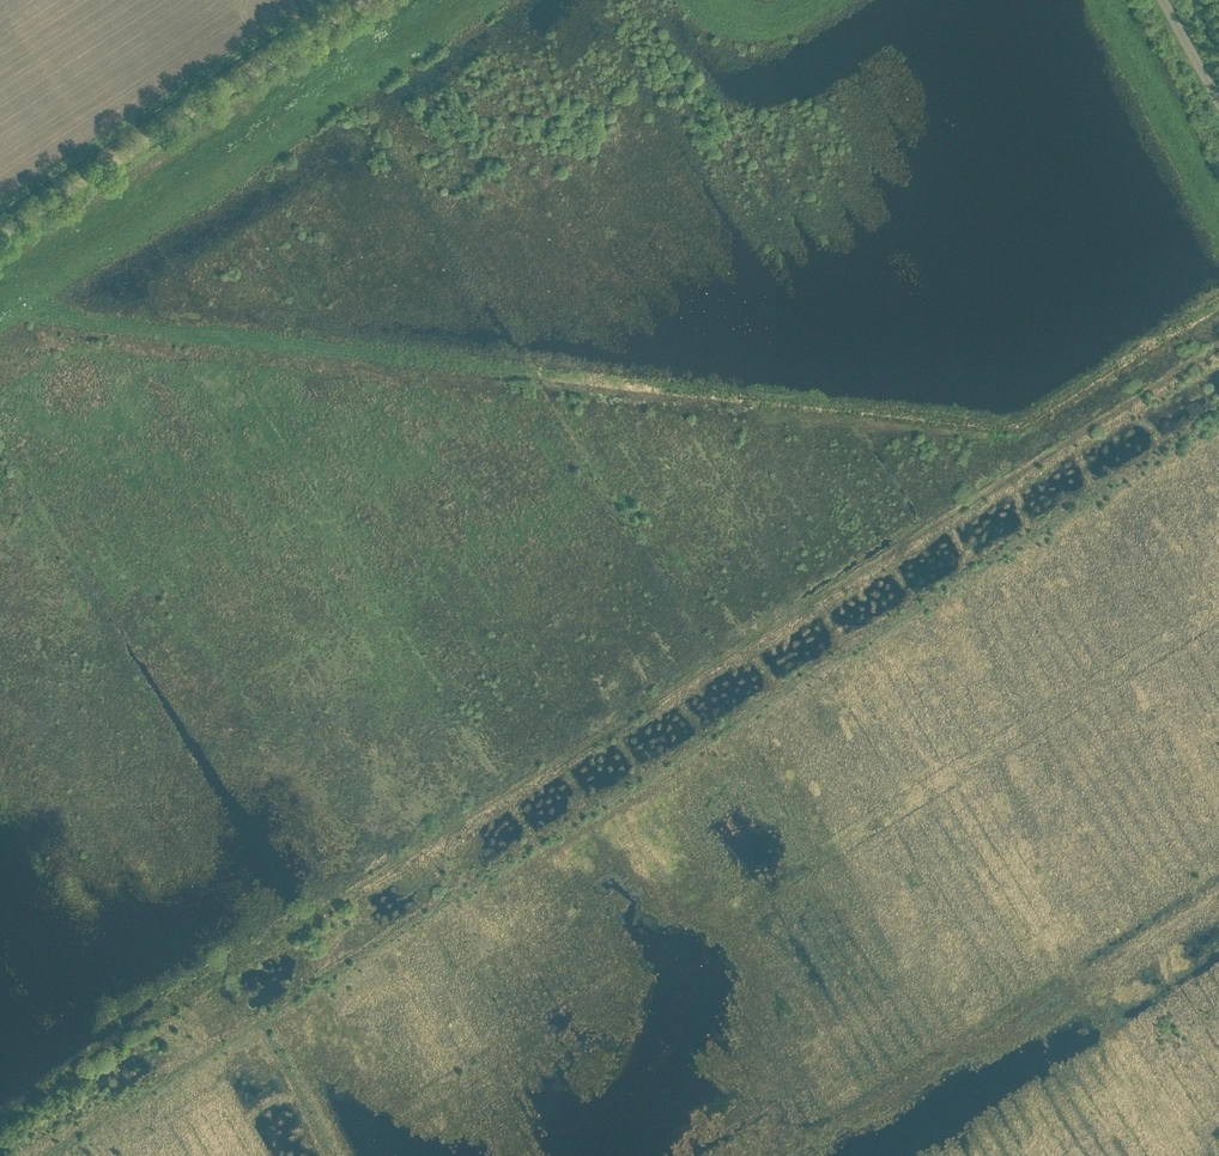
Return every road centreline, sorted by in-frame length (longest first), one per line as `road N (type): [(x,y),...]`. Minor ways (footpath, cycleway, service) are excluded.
road 1 (unclassified): [(0,235),(364,0)]

